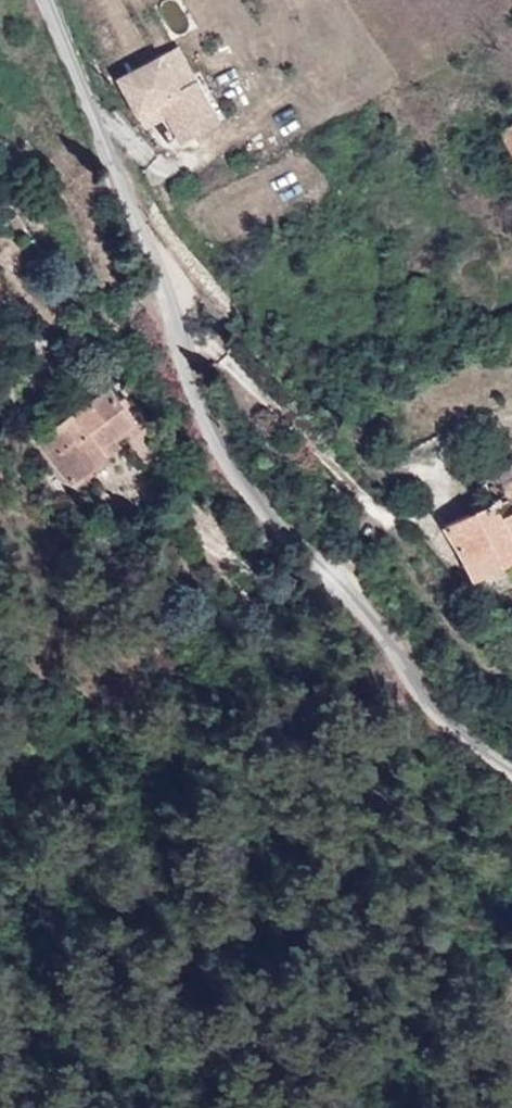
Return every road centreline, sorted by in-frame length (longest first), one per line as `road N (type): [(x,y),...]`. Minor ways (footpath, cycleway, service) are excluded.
road 1 (unclassified): [(47,0),(155,263),(206,430),(257,501),(373,622),(439,715)]

